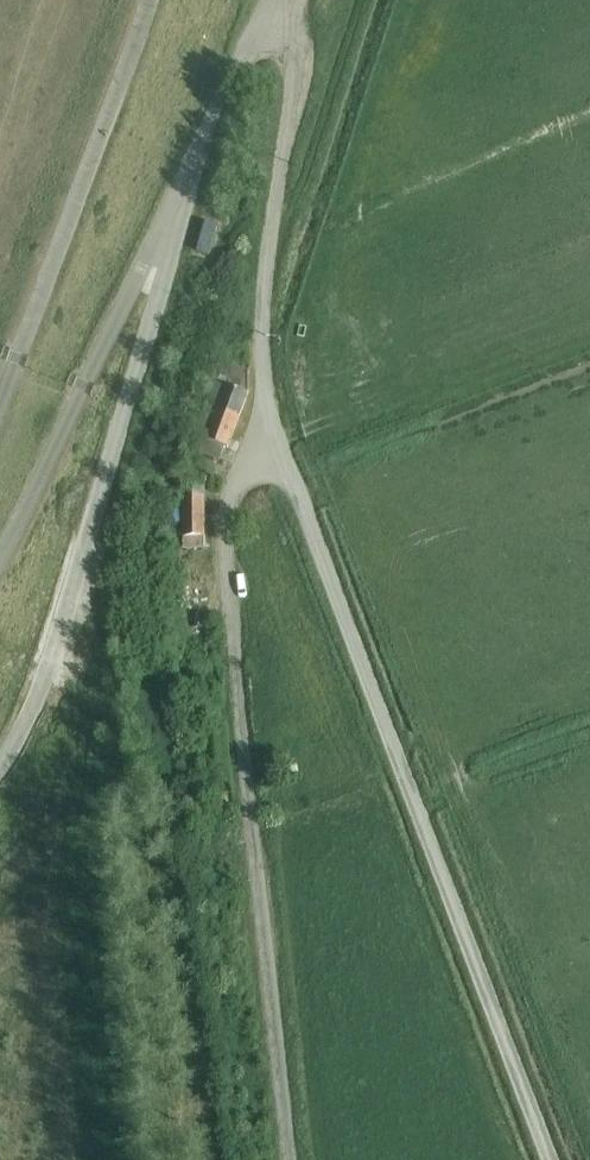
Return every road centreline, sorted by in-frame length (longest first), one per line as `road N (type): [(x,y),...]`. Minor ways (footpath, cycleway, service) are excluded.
road 1 (unclassified): [(265,439),(295,488),(550,1159)]
road 2 (unclassified): [(288,1159),(224,561),(231,488),(265,439)]
road 3 (unclassified): [(0,772),(21,742),(52,661),(196,166)]
road 4 (unclassified): [(0,424),(155,0)]
road 5 (unclassified): [(0,566),(196,166)]
road 6 (unclassified): [(265,439),(261,324),(300,0)]
road 7 (unclassified): [(196,166),(255,36),(286,0)]

